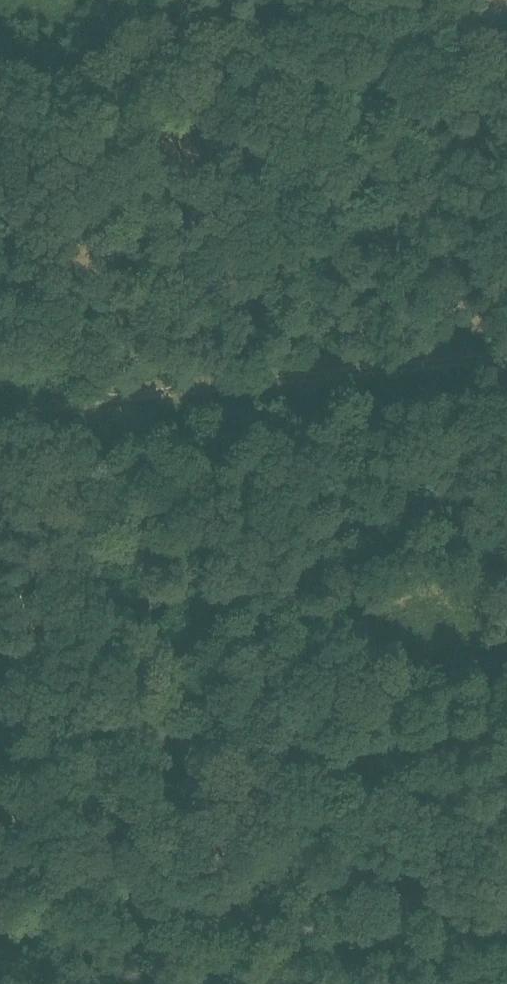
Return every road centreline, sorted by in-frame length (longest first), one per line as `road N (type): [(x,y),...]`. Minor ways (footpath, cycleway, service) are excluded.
road 1 (track): [(188,983),(133,395)]
road 2 (track): [(506,356),(0,408)]

